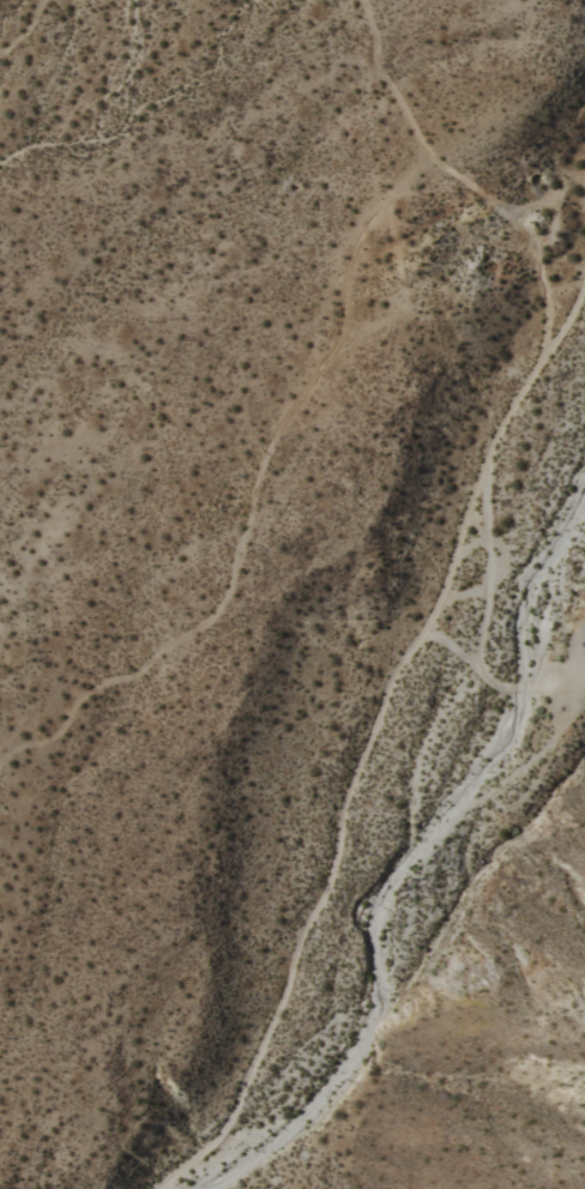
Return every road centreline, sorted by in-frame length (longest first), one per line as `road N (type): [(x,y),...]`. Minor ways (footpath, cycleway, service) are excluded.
road 1 (track): [(584,267),(560,332),(487,447),(438,600),(391,671),(342,797),(324,891),(297,931),(278,1006),(231,1112),(210,1143),(153,1188)]
road 2 (track): [(487,447),(478,669),(508,692),(575,662)]
road 3 (track): [(462,808),(584,706)]

